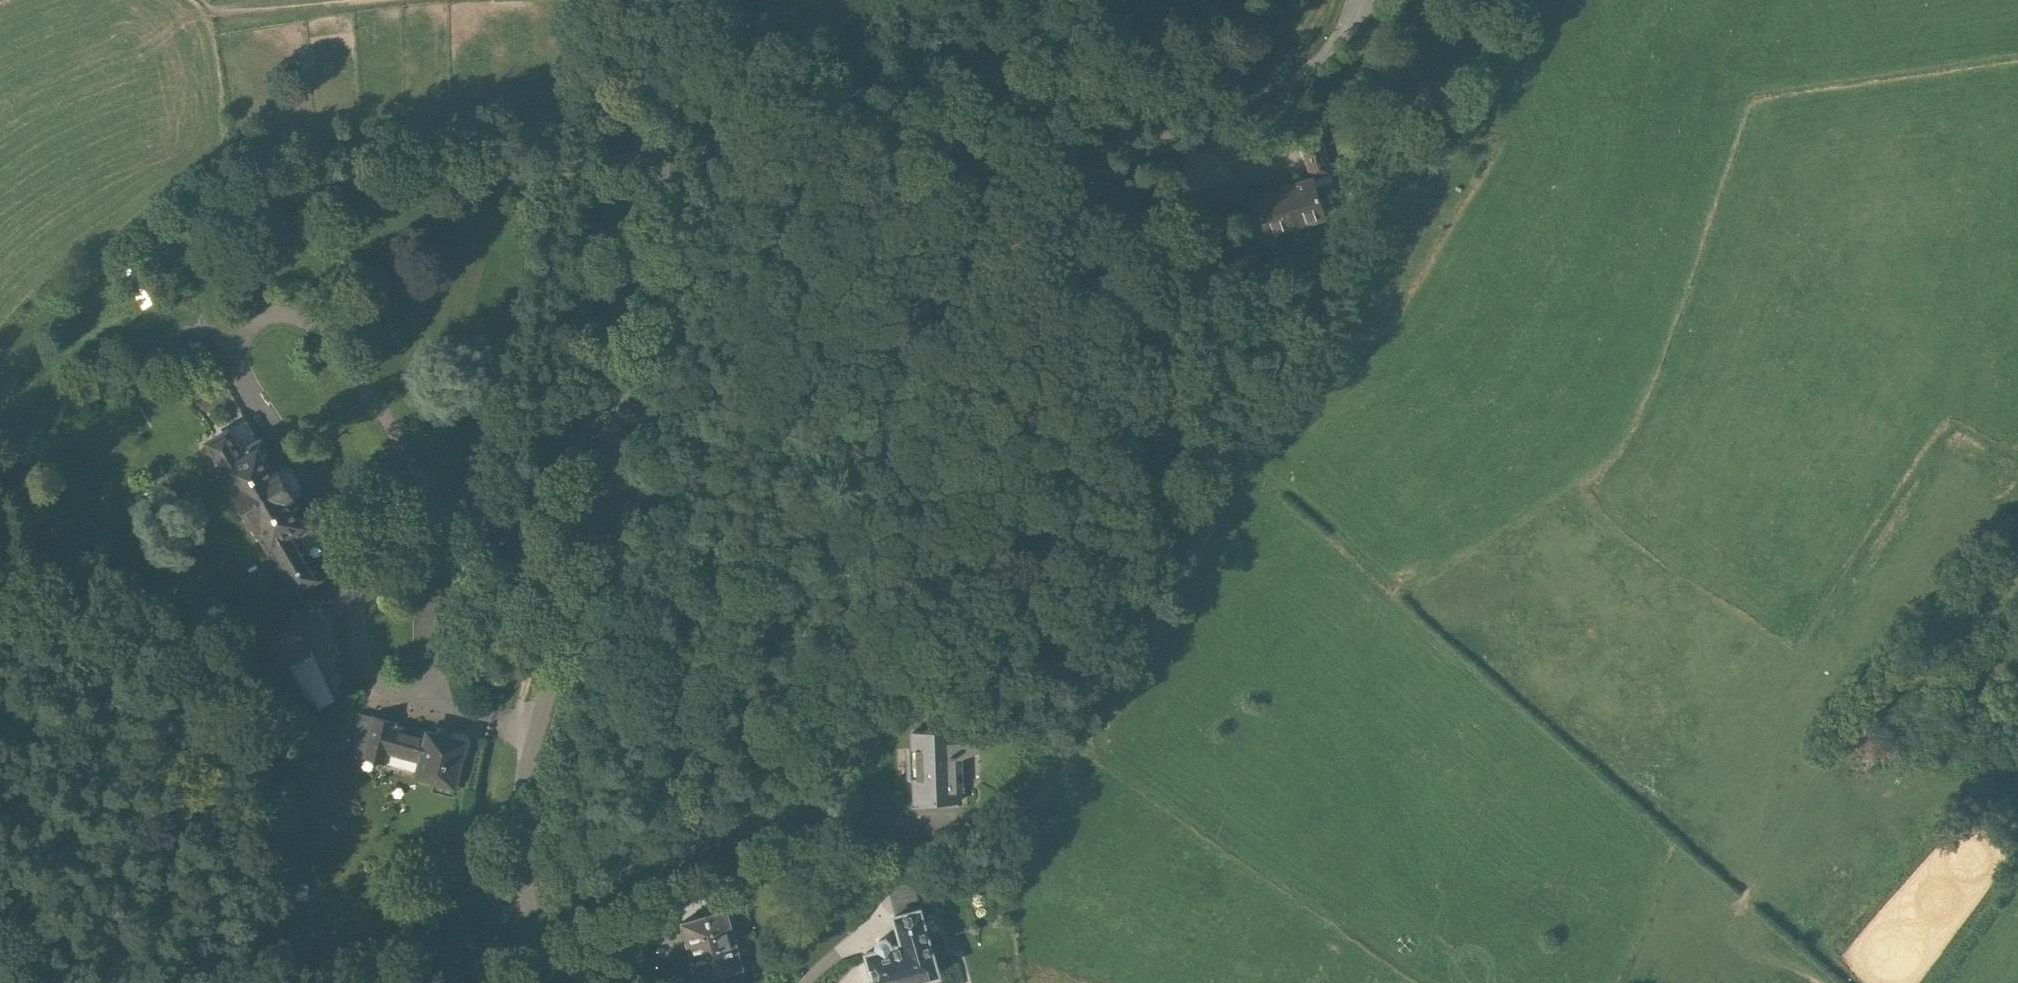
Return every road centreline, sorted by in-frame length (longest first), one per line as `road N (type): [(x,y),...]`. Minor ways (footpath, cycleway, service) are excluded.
road 1 (residential): [(554,982),(521,863),(524,778),(613,432),(646,262),(661,162),(660,0)]

